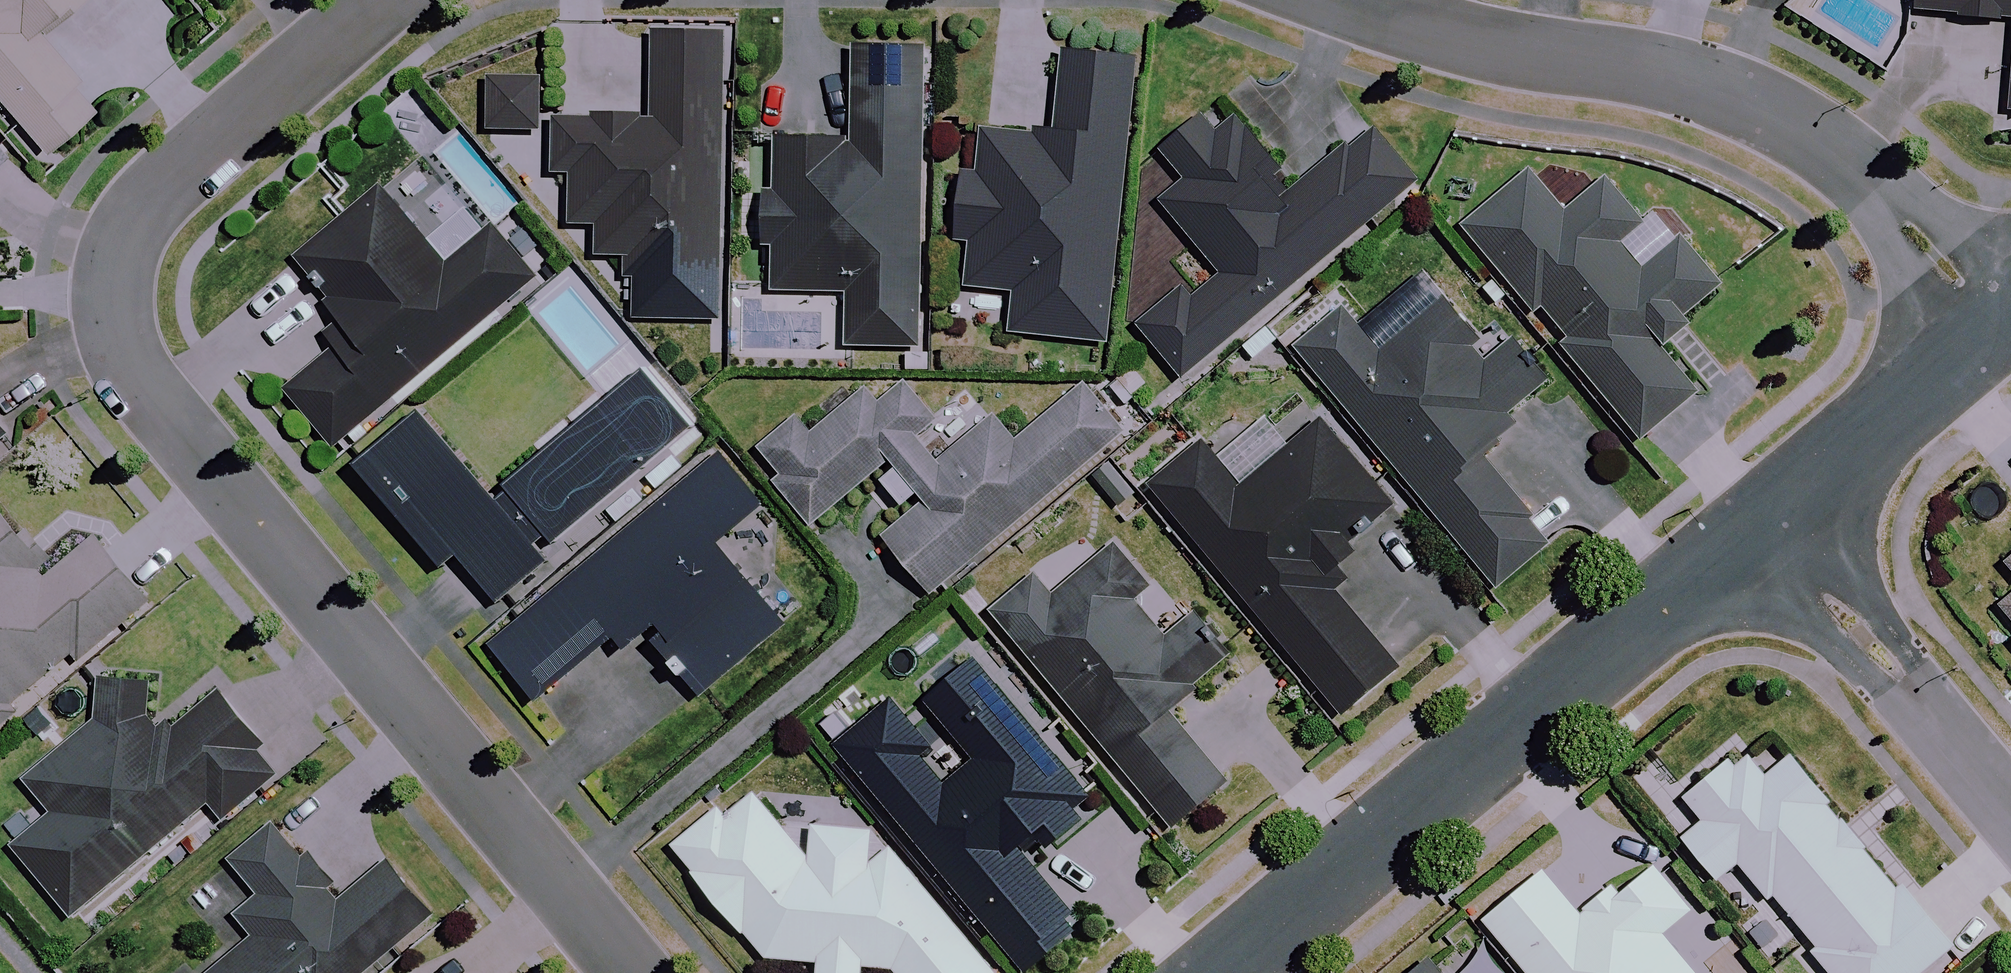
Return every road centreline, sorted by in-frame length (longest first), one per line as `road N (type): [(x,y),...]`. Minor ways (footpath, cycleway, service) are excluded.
road 1 (residential): [(398,0),(144,209),(115,267),(121,342),(155,408),(635,972)]
road 2 (residential): [(1997,325),(1893,195),(1815,136),(1708,90),(1481,45),(1341,0)]
road 3 (tertiary): [(1769,526),(1224,972)]
road 4 (residential): [(1769,526),(2010,823)]
road 5 (tertiary): [(1997,325),(1769,526)]

